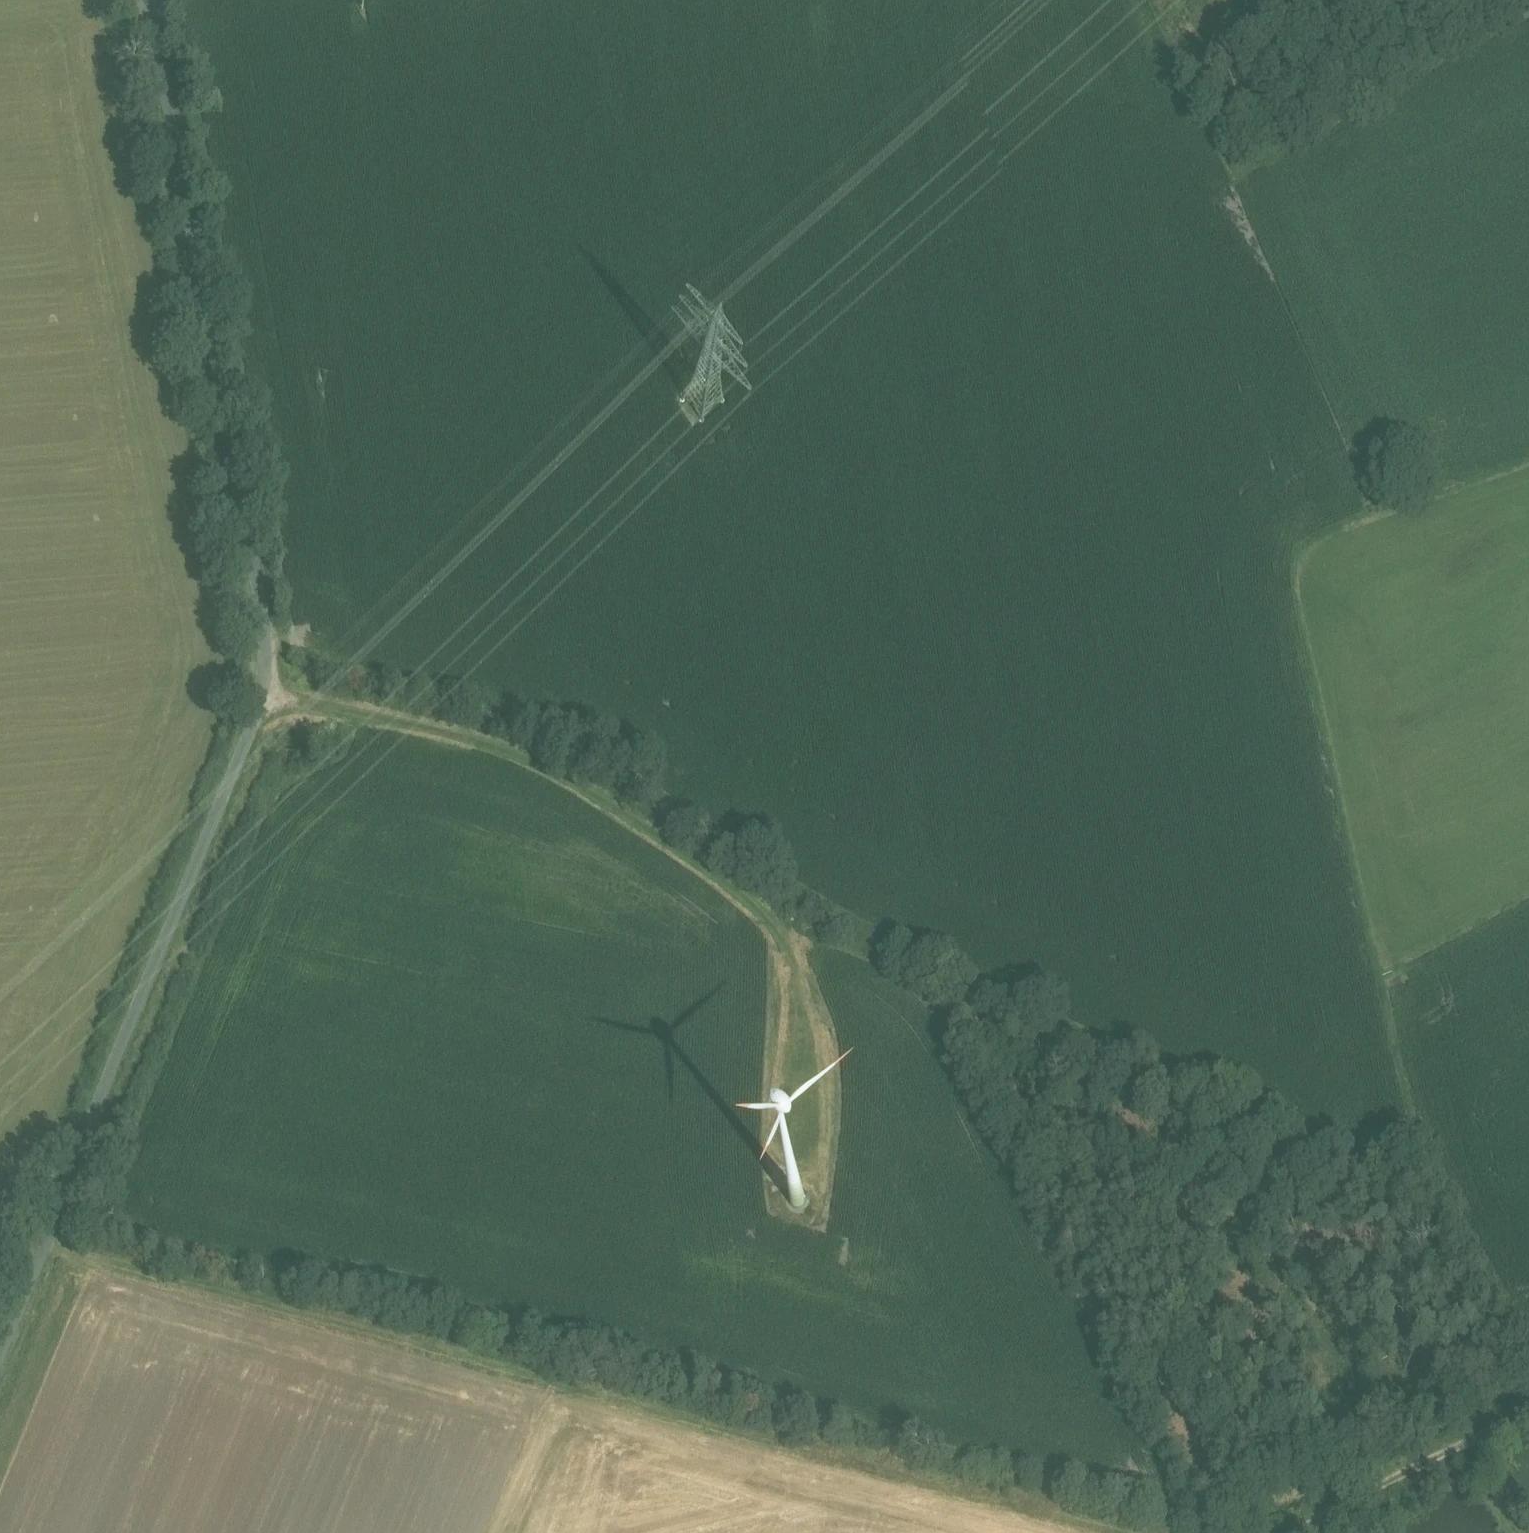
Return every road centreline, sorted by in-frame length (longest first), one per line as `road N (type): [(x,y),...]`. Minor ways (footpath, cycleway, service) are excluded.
road 1 (unclassified): [(146,0),(258,591),(263,694),(0,1355)]

